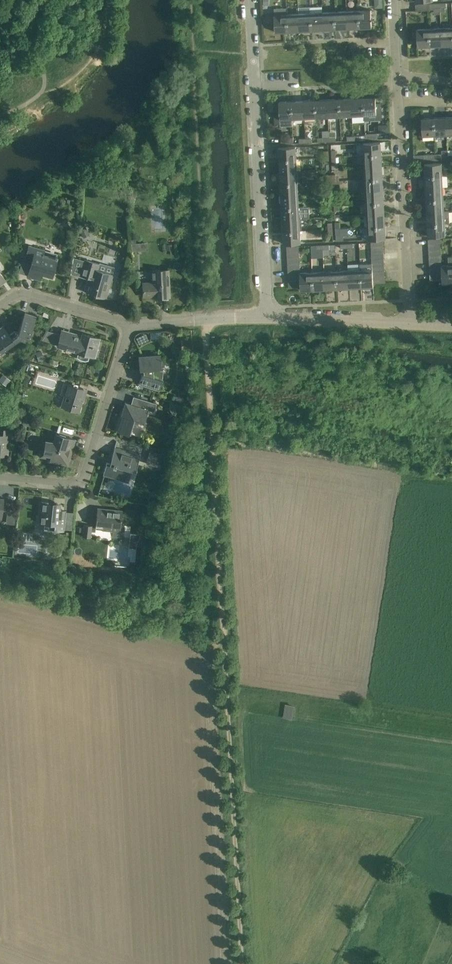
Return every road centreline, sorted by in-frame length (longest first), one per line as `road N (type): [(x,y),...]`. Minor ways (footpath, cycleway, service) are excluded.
road 1 (track): [(241,963),(212,440)]
road 2 (residential): [(269,319),(251,0)]
road 3 (residential): [(409,323),(397,74)]
road 4 (residential): [(129,324),(81,482),(0,477)]
road 5 (unclassified): [(129,324),(269,319)]
road 6 (unclassified): [(409,323),(269,319)]

